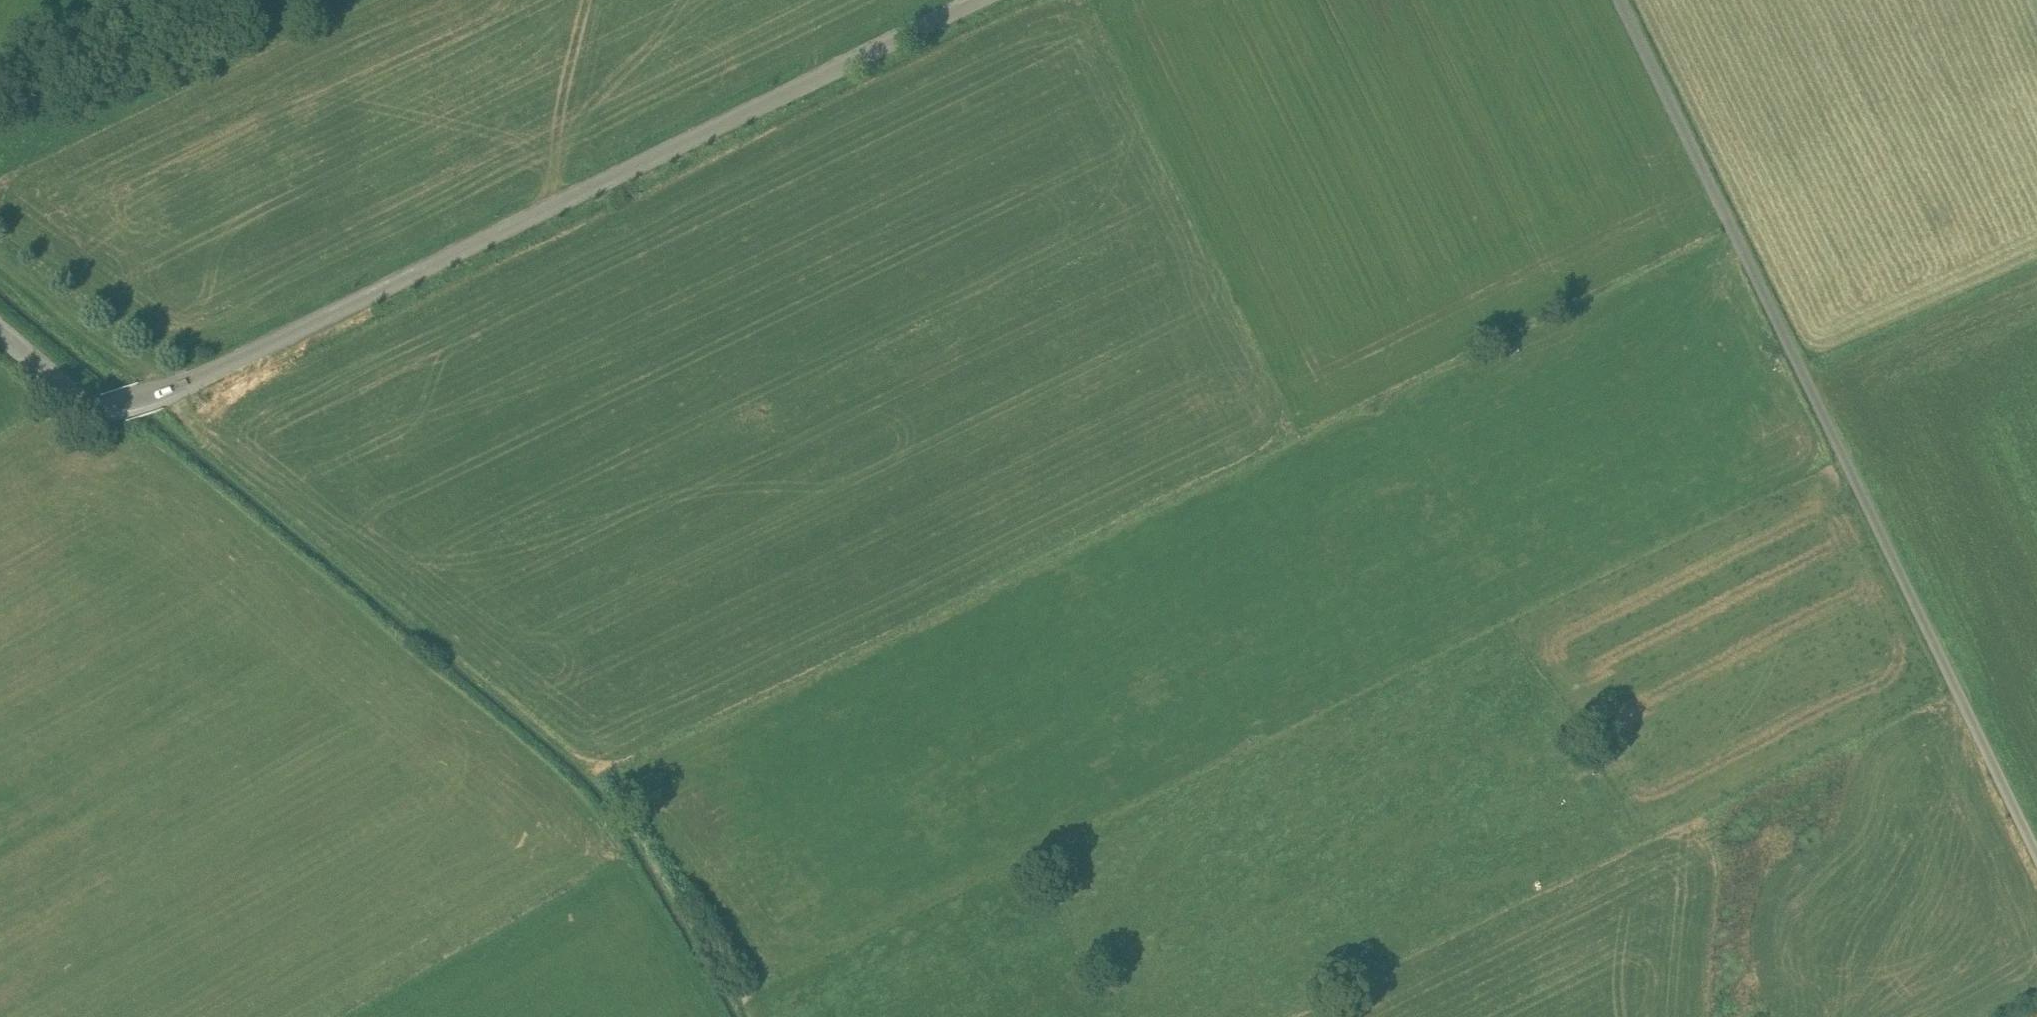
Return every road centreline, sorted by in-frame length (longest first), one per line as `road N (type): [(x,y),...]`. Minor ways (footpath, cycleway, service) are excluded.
road 1 (unclassified): [(966,0),(113,406),(94,407),(68,392),(0,334)]
road 2 (unclassified): [(2036,851),(1619,0)]

